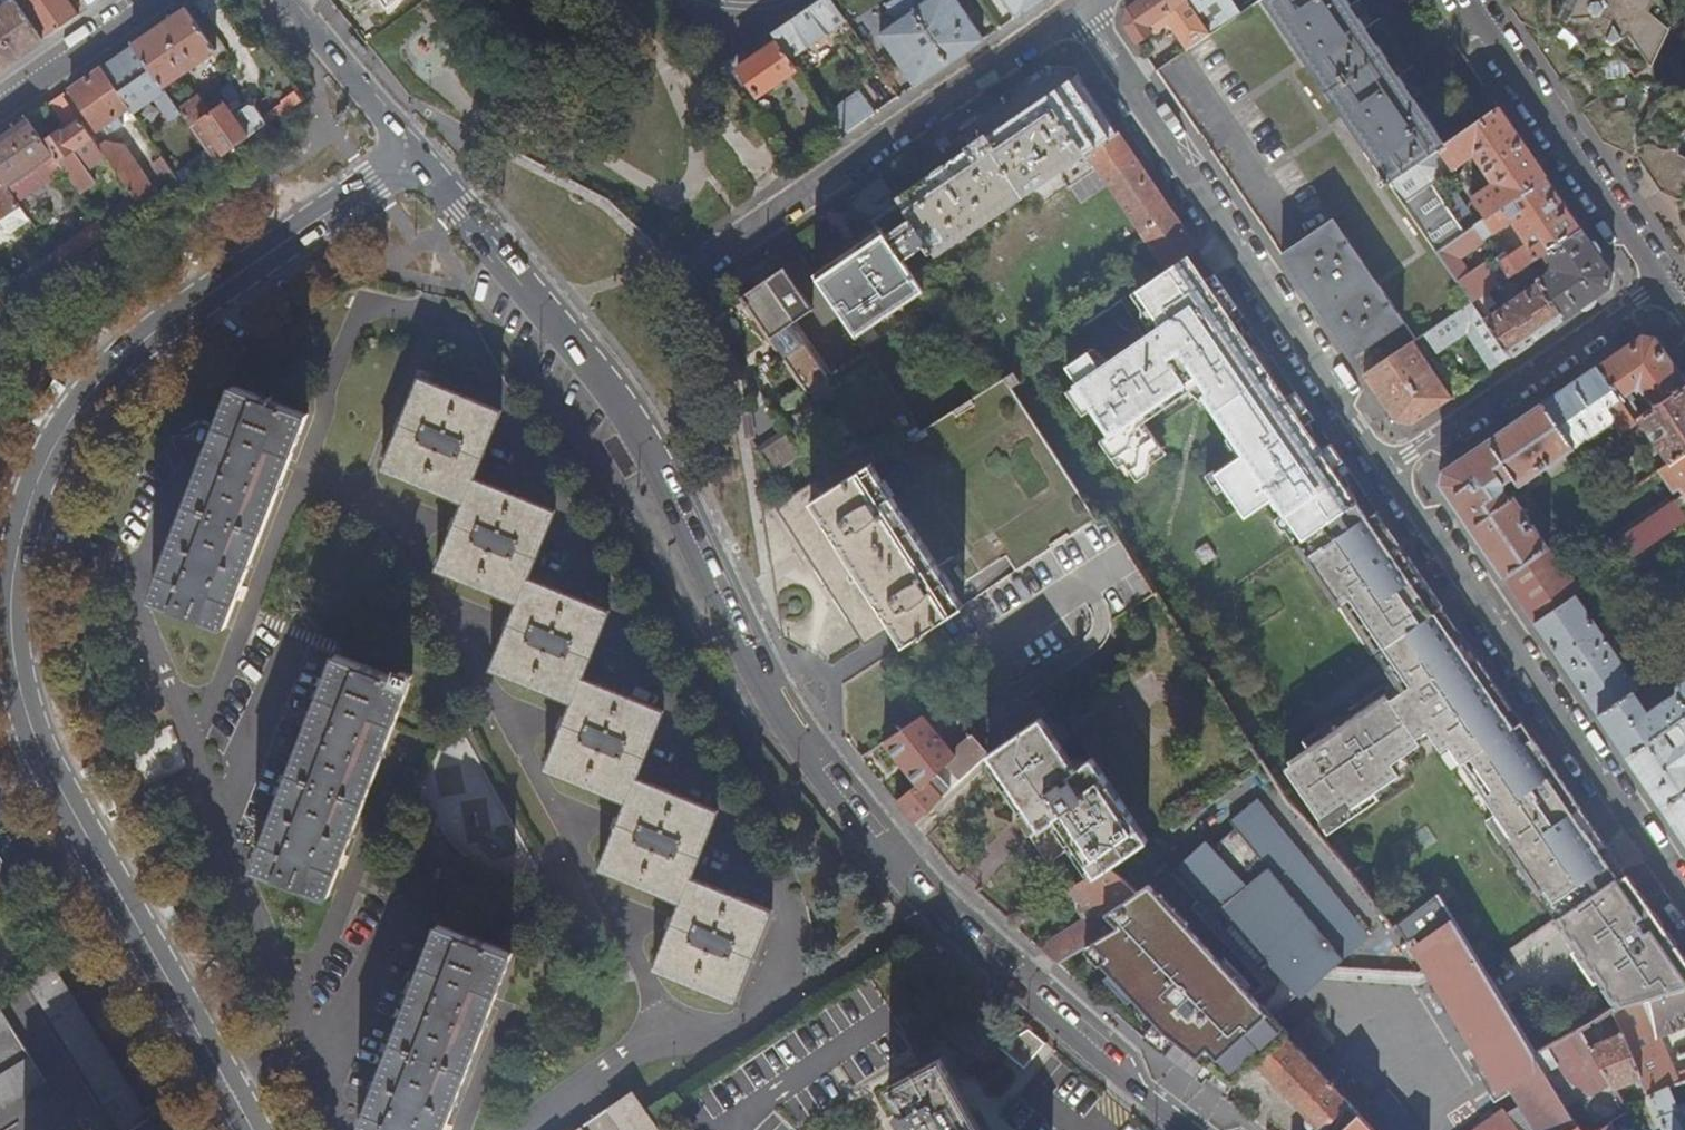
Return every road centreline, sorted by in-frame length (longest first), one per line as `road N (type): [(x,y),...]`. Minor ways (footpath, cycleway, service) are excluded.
road 1 (secondary): [(1202,1129),(995,960),(851,812),(762,688),(622,404),(418,151)]
road 2 (secondary): [(418,151),(101,372),(33,482),(9,596),(13,667),(60,794),(258,1129)]
road 3 (residential): [(1075,11),(1391,472)]
road 4 (residential): [(1391,472),(1684,900)]
road 5 (residential): [(1075,11),(703,265)]
road 6 (residential): [(1463,0),(1662,288)]
road 7 (residential): [(1391,472),(1662,288)]
road 8 (secondary): [(418,151),(290,0)]
road 9 (residential): [(145,0),(0,100)]

